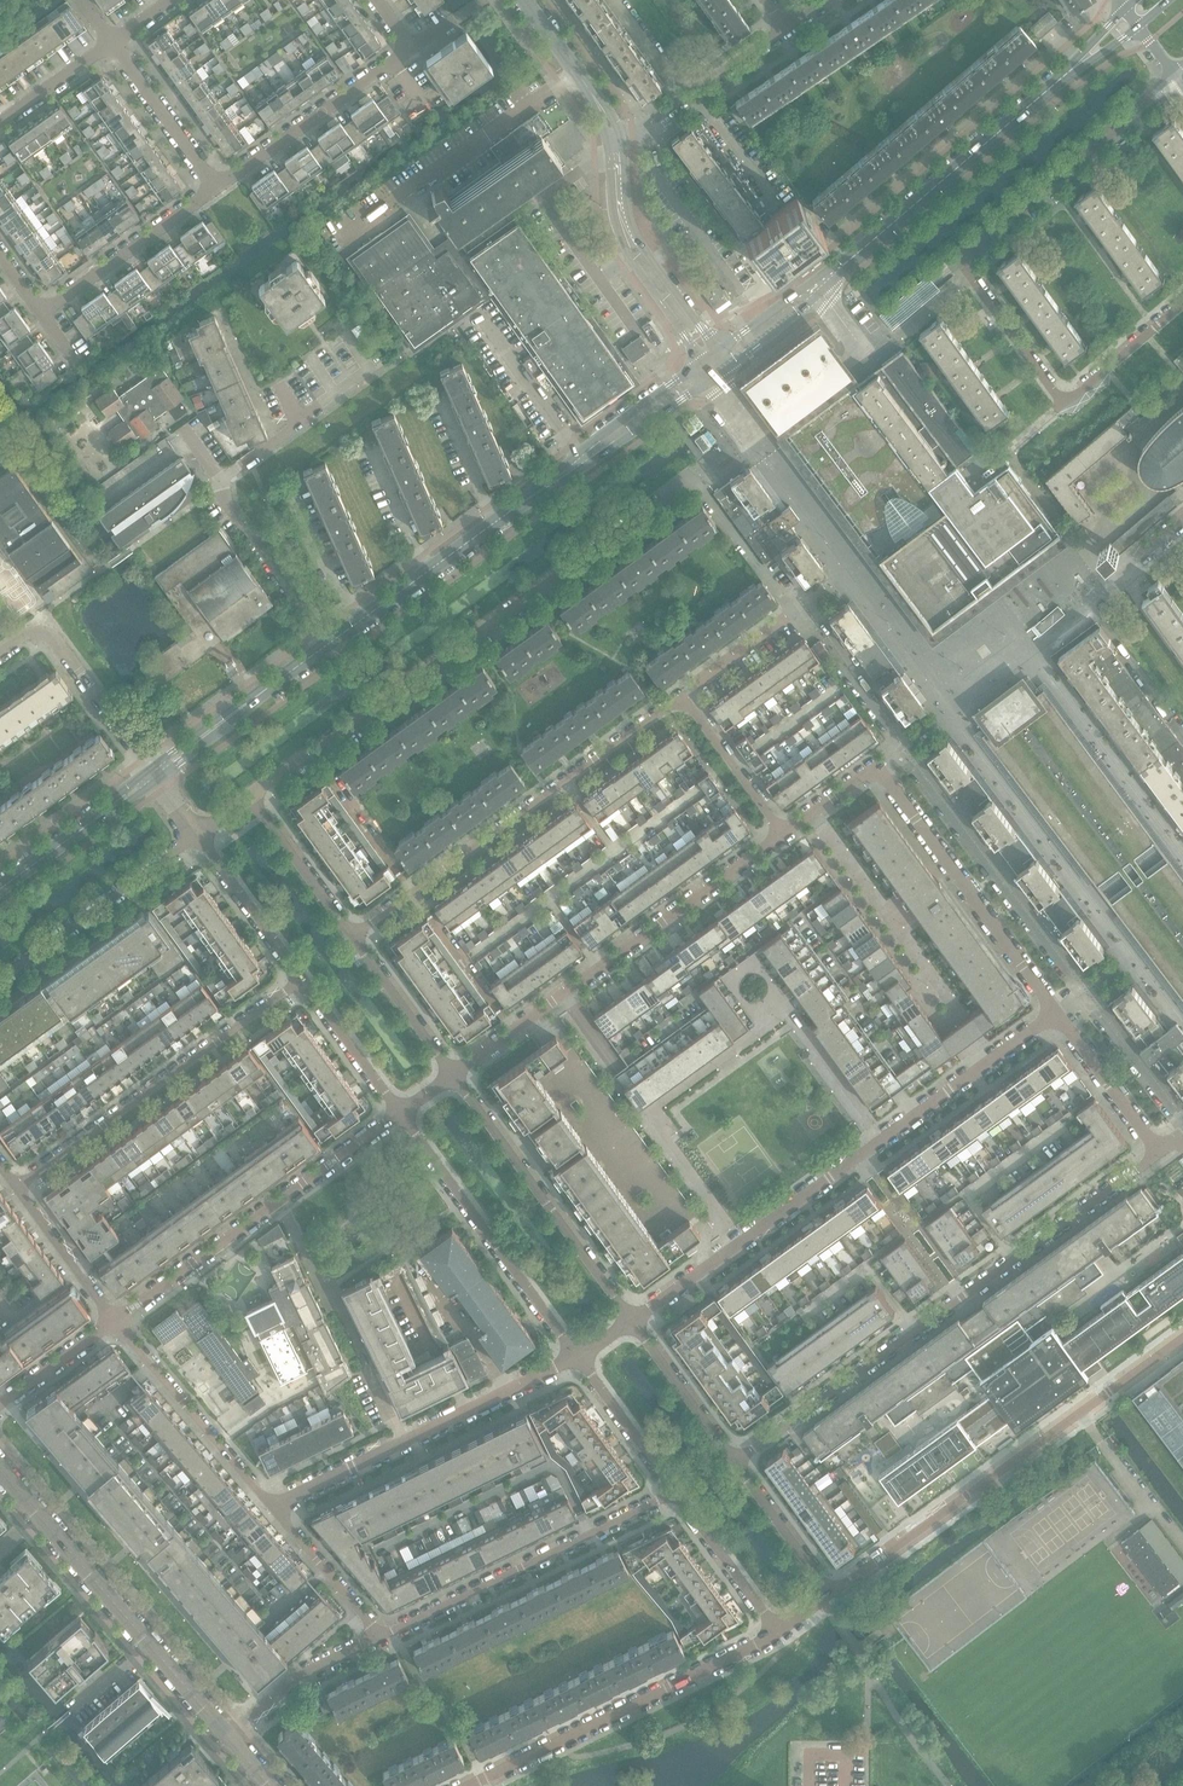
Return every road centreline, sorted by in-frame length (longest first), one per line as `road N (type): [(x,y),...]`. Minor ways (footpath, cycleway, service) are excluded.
road 1 (residential): [(250,797),(699,475)]
road 2 (residential): [(1159,1152),(735,1462)]
road 3 (residential): [(632,1322),(1054,1012)]
road 4 (residential): [(830,1595),(1182,1337)]
road 5 (residential): [(781,833),(874,766),(1054,1012)]
road 6 (residential): [(679,697),(354,936)]
road 7 (residential): [(302,978),(15,1189)]
road 8 (residential): [(113,1321),(400,1113)]
road 9 (tertiary): [(229,1737),(0,1469)]
road 10 (residential): [(468,1785),(777,1629)]
road 11 (residential): [(270,1506),(577,1355)]
road 12 (tertiary): [(1072,65),(816,287)]
road 13 (residential): [(956,262),(1063,404),(1182,302)]
road 14 (residential): [(675,1491),(379,1635)]
road 15 (tertiary): [(329,645),(583,458)]
road 16 (residential): [(632,1322),(452,1075)]
road 17 (residential): [(400,1113),(577,1355)]
road 18 (residential): [(956,262),(1176,76)]
road 19 (residential): [(563,994),(781,833)]
road 20 (residential): [(329,645),(218,493),(184,429)]
road 21 (residential): [(0,980),(198,835)]
road 22 (residential): [(270,1506),(113,1321)]
road 23 (residential): [(217,187),(411,48)]
road 24 (residential): [(0,655),(33,634),(48,636),(153,775)]
road 25 (residential): [(617,164),(615,220),(700,361)]
road 26 (tertiary): [(153,775),(329,645)]
road 27 (residential): [(41,314),(217,187)]
road 28 (residential): [(711,354),(628,217),(617,164)]
road 29 (residential): [(785,28),(615,142)]
road 30 (tertiary): [(0,888),(153,775)]
road 31 (residential): [(229,1737),(311,1668),(379,1635)]
road 32 (residential): [(217,187),(113,42)]
road 33 (residential): [(198,835),(302,978)]
road 34 (residential): [(1054,1012),(1159,1152)]
road 35 (residential): [(735,1462),(632,1322)]
road 36 (residential): [(354,936),(250,797)]
road 37 (residential): [(675,1491),(777,1629)]
road 38 (residential): [(452,1075),(354,936)]
road 39 (residential): [(781,833),(679,697)]
road 40 (residential): [(379,1635),(270,1506)]
road 41 (residential): [(615,142),(593,94),(525,0)]
road 42 (residential): [(577,1355),(675,1491)]
road 43 (residential): [(302,978),(400,1113)]
road 44 (residential): [(113,1321),(15,1189)]
road 45 (residential): [(830,1595),(735,1462)]
road 46 (tertiary): [(583,458),(631,435),(714,375)]
road 47 (tertiary): [(700,361),(620,420),(583,458)]
road 48 (residential): [(679,697),(797,610)]
road 49 (residential): [(0,1404),(113,1321)]
road 50 (residential): [(0,121),(113,42)]
road 51 (residential): [(452,1075),(563,994)]
road 52 (tertiary): [(714,375),(801,312),(816,287)]
road 53 (tertiary): [(816,287),(711,354)]

